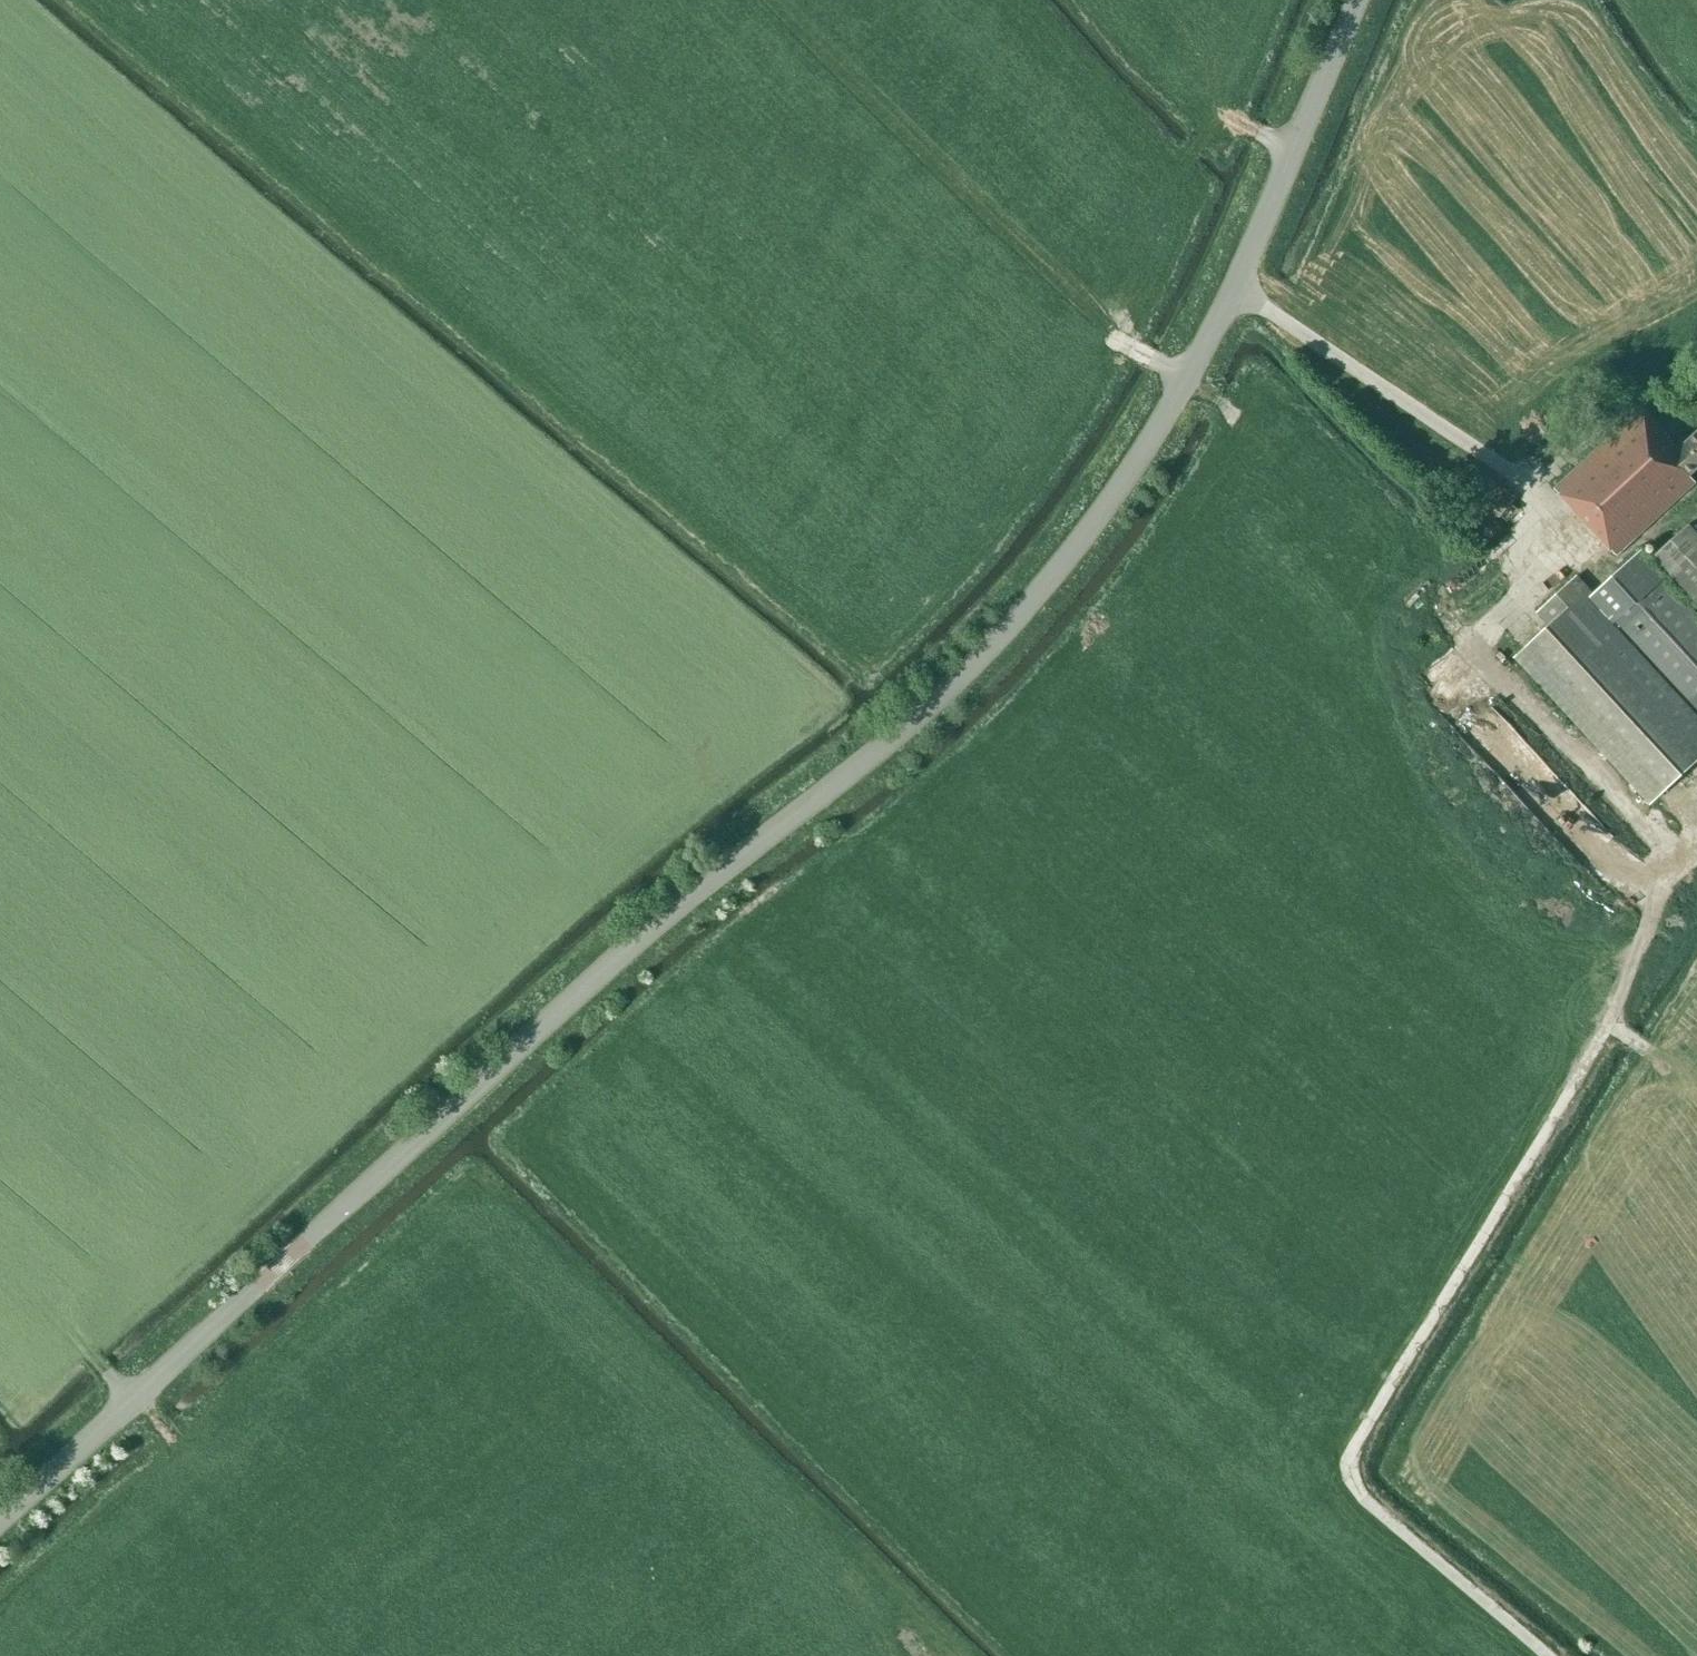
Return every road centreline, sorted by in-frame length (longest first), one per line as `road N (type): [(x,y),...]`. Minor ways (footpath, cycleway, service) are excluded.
road 1 (tertiary): [(0,1519),(632,945),(882,748),(1015,620),(1118,491),(1180,390),(1247,262),(1357,0)]
road 2 (track): [(1546,1655),(1354,1486),(1354,1449),(1615,1013),(1673,853),(1499,683),(1488,632),(1567,522)]

